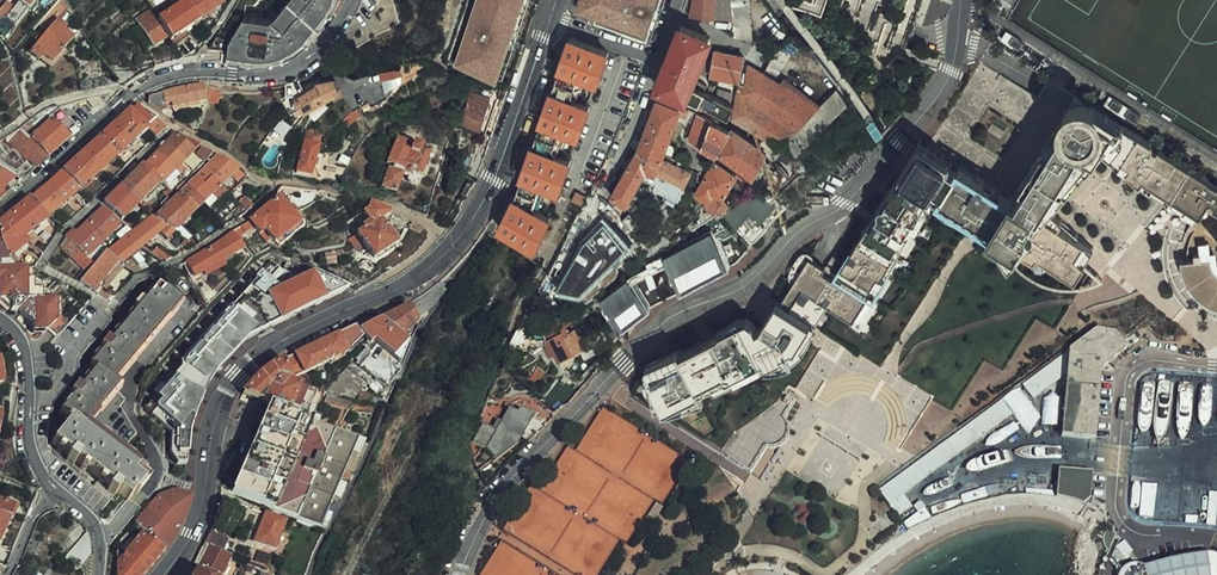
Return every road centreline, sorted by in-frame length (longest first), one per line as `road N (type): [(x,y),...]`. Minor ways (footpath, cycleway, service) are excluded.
road 1 (residential): [(961,0),(950,84),(867,186),(795,238),(755,281),(650,337),(494,500),(463,574)]
road 2 (secondary): [(164,574),(193,535),(218,411),(239,374),(276,344),(427,270),(460,237),(494,181),(550,20)]
road 3 (residential): [(353,0),(319,48),(289,70),(198,71),(137,89),(0,208)]
road 4 (residential): [(0,314),(24,352),(31,445),(56,490)]
road 5 (residential): [(596,197),(658,57)]

